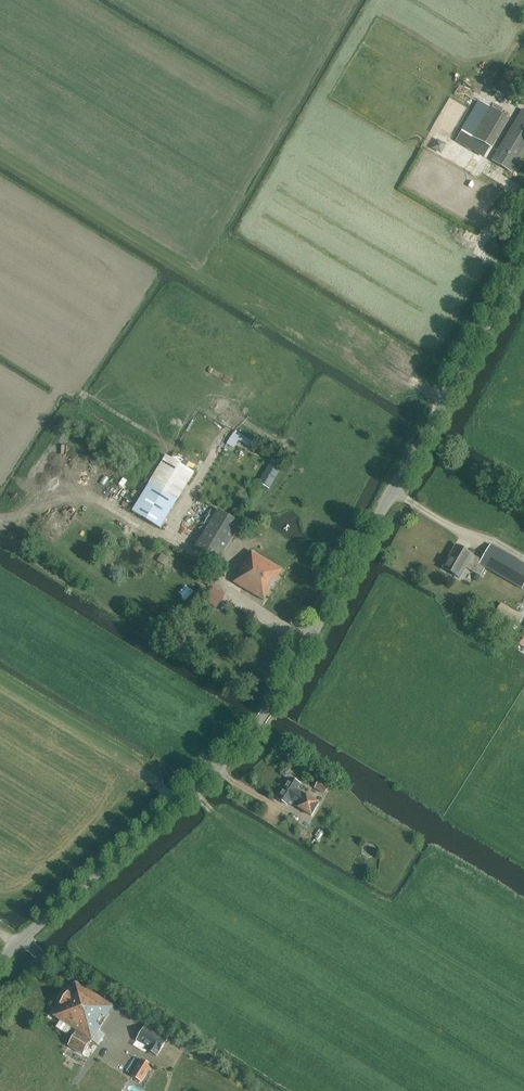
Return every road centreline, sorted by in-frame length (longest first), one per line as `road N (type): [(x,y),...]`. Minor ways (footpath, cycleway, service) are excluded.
road 1 (unclassified): [(0,962),(260,724),(523,261)]
road 2 (track): [(523,1007),(387,925),(354,921),(223,846),(194,792)]

